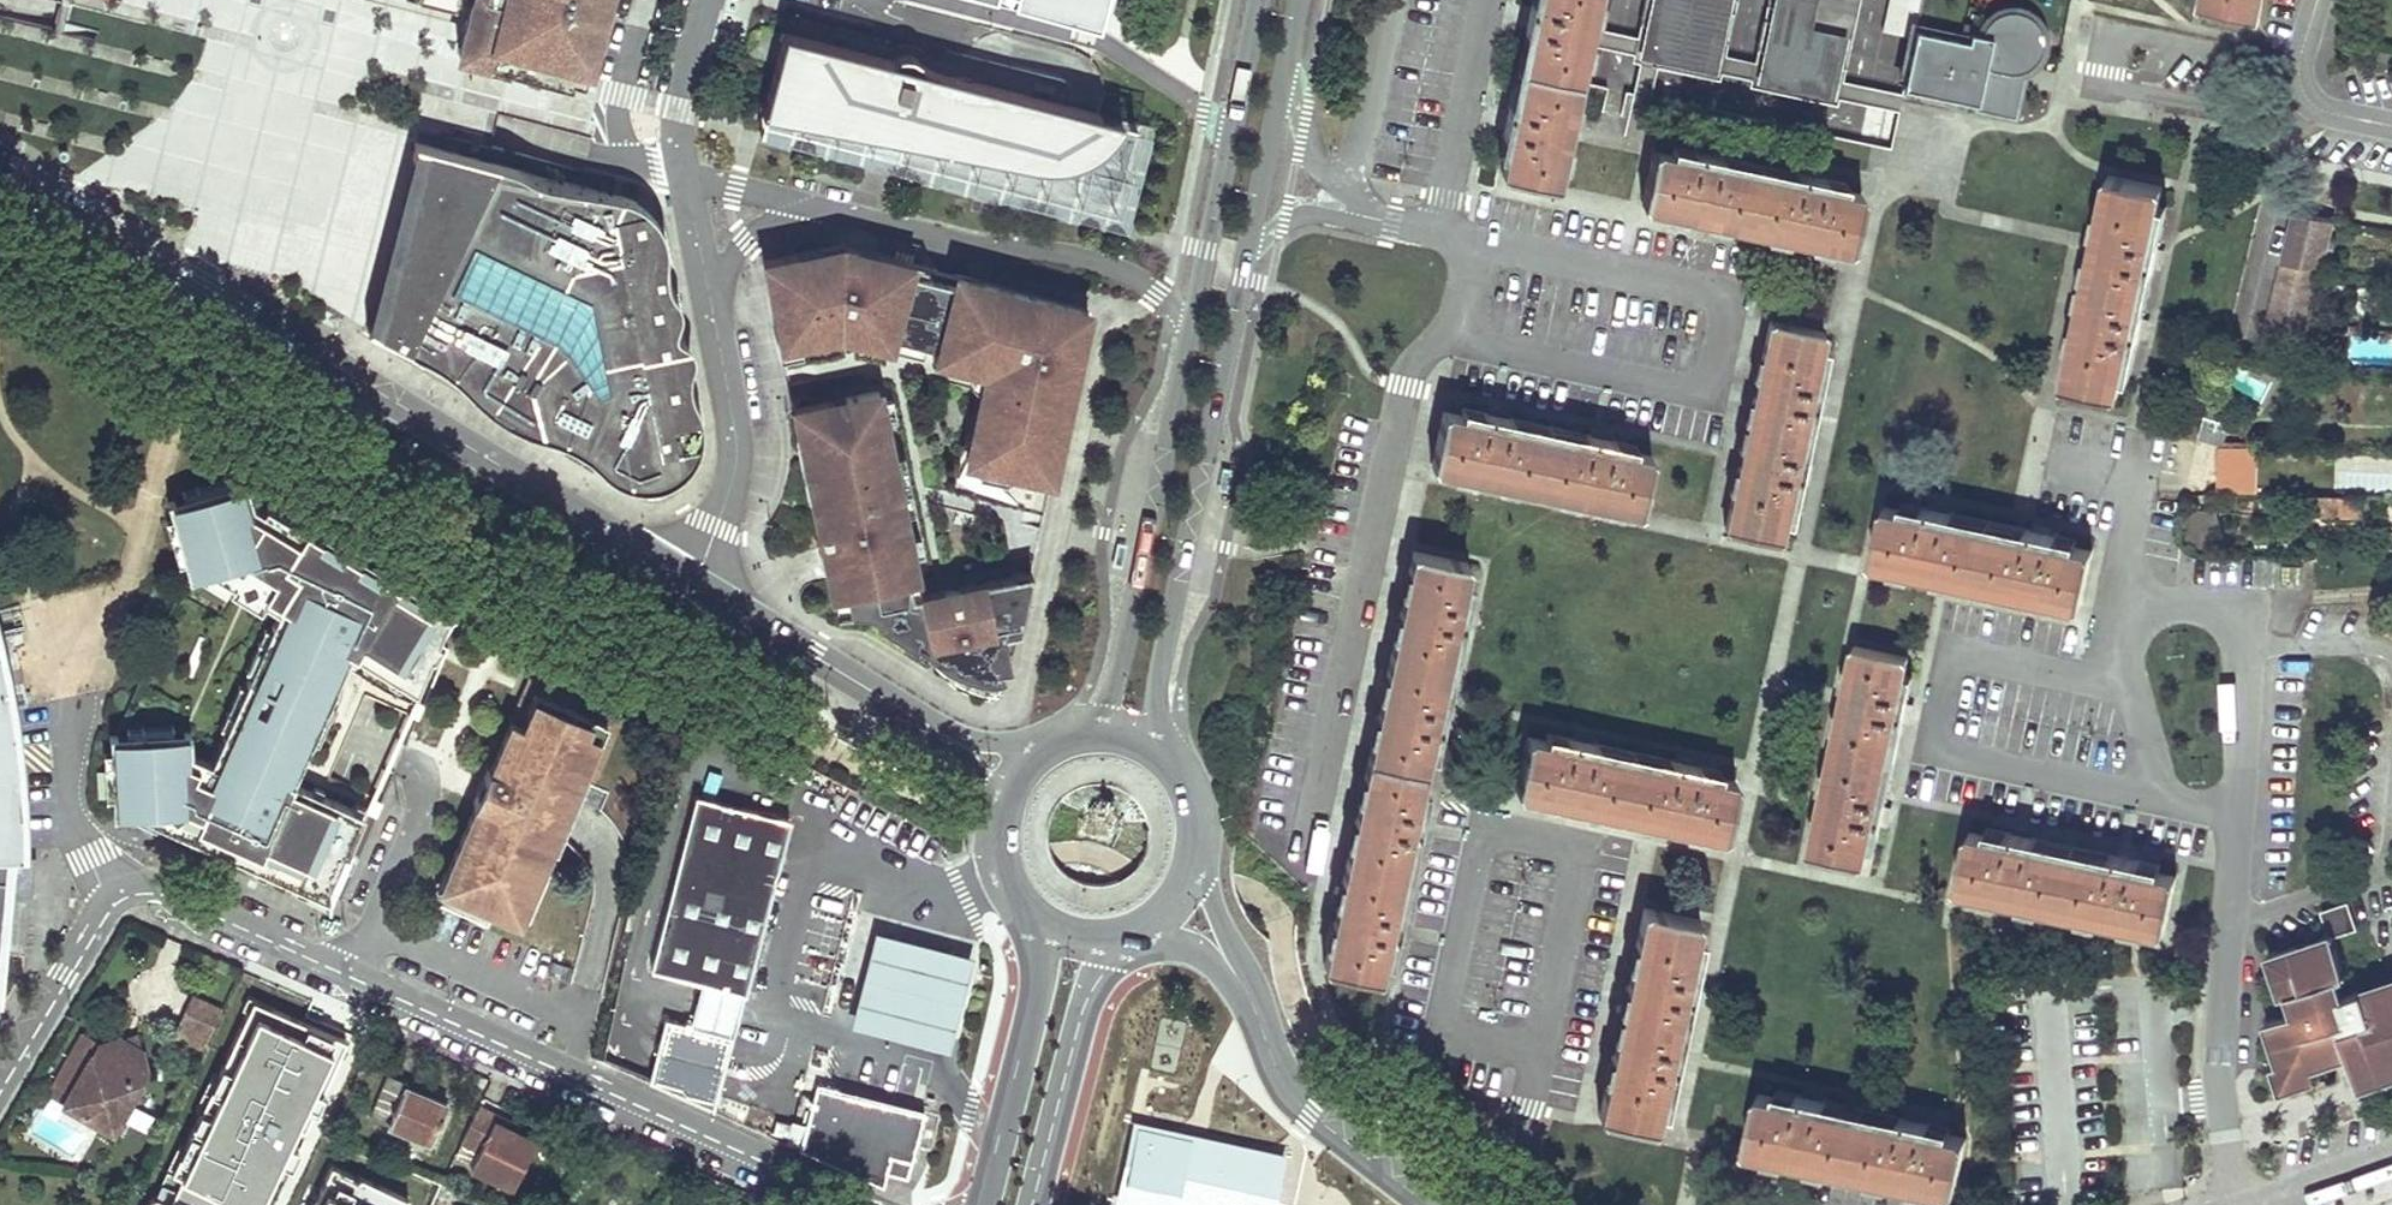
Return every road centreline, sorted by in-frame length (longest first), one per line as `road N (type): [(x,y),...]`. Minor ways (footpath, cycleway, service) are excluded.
road 1 (residential): [(693,585),(328,366),(0,155)]
road 2 (secondary): [(1158,753),(1166,652),(1286,59)]
road 3 (residential): [(1470,247),(1727,297),(1707,388),(1452,333)]
road 4 (residential): [(874,1204),(352,976)]
road 5 (residential): [(1452,333),(1406,398),(1392,434),(1304,857)]
road 6 (residential): [(352,976),(169,893),(132,891),(98,917),(0,1080)]
road 7 (secondary): [(1187,338),(1147,561),(1112,687),(1083,735)]
road 8 (residential): [(828,210),(983,247),(1105,265),(1175,307),(1187,338)]
road 9 (secondary): [(1258,0),(1187,338)]
road 10 (residential): [(950,741),(693,585)]
road 11 (residential): [(693,585),(733,480),(734,433),(710,296)]
road 12 (secondary): [(1041,920),(1039,976),(981,1204)]
road 13 (secondary): [(1033,1204),(1089,998),(1127,934)]
road 14 (tertiary): [(1430,1204),(1299,1102),(1249,998)]
road 15 (residential): [(443,763),(352,976)]
road 16 (residential): [(2318,0),(2297,67),(2303,95),(2324,112),(2391,127)]
road 17 (residential): [(1375,219),(1310,150),(1286,59)]
road 18 (residential): [(688,174),(676,111),(707,0)]
road 19 (residential): [(710,296),(746,241),(784,218),(828,210)]
road 20 (residential): [(688,174),(828,210)]
road 21 (tertiary): [(2391,1159),(2254,1204)]
road 22 (tertiary): [(1249,998),(1195,871)]
road 23 (secondary): [(1195,871),(1197,807),(1158,753)]
road 24 (residential): [(710,296),(688,174)]
road 25 (tertiary): [(1151,924),(1214,963),(1249,998)]

